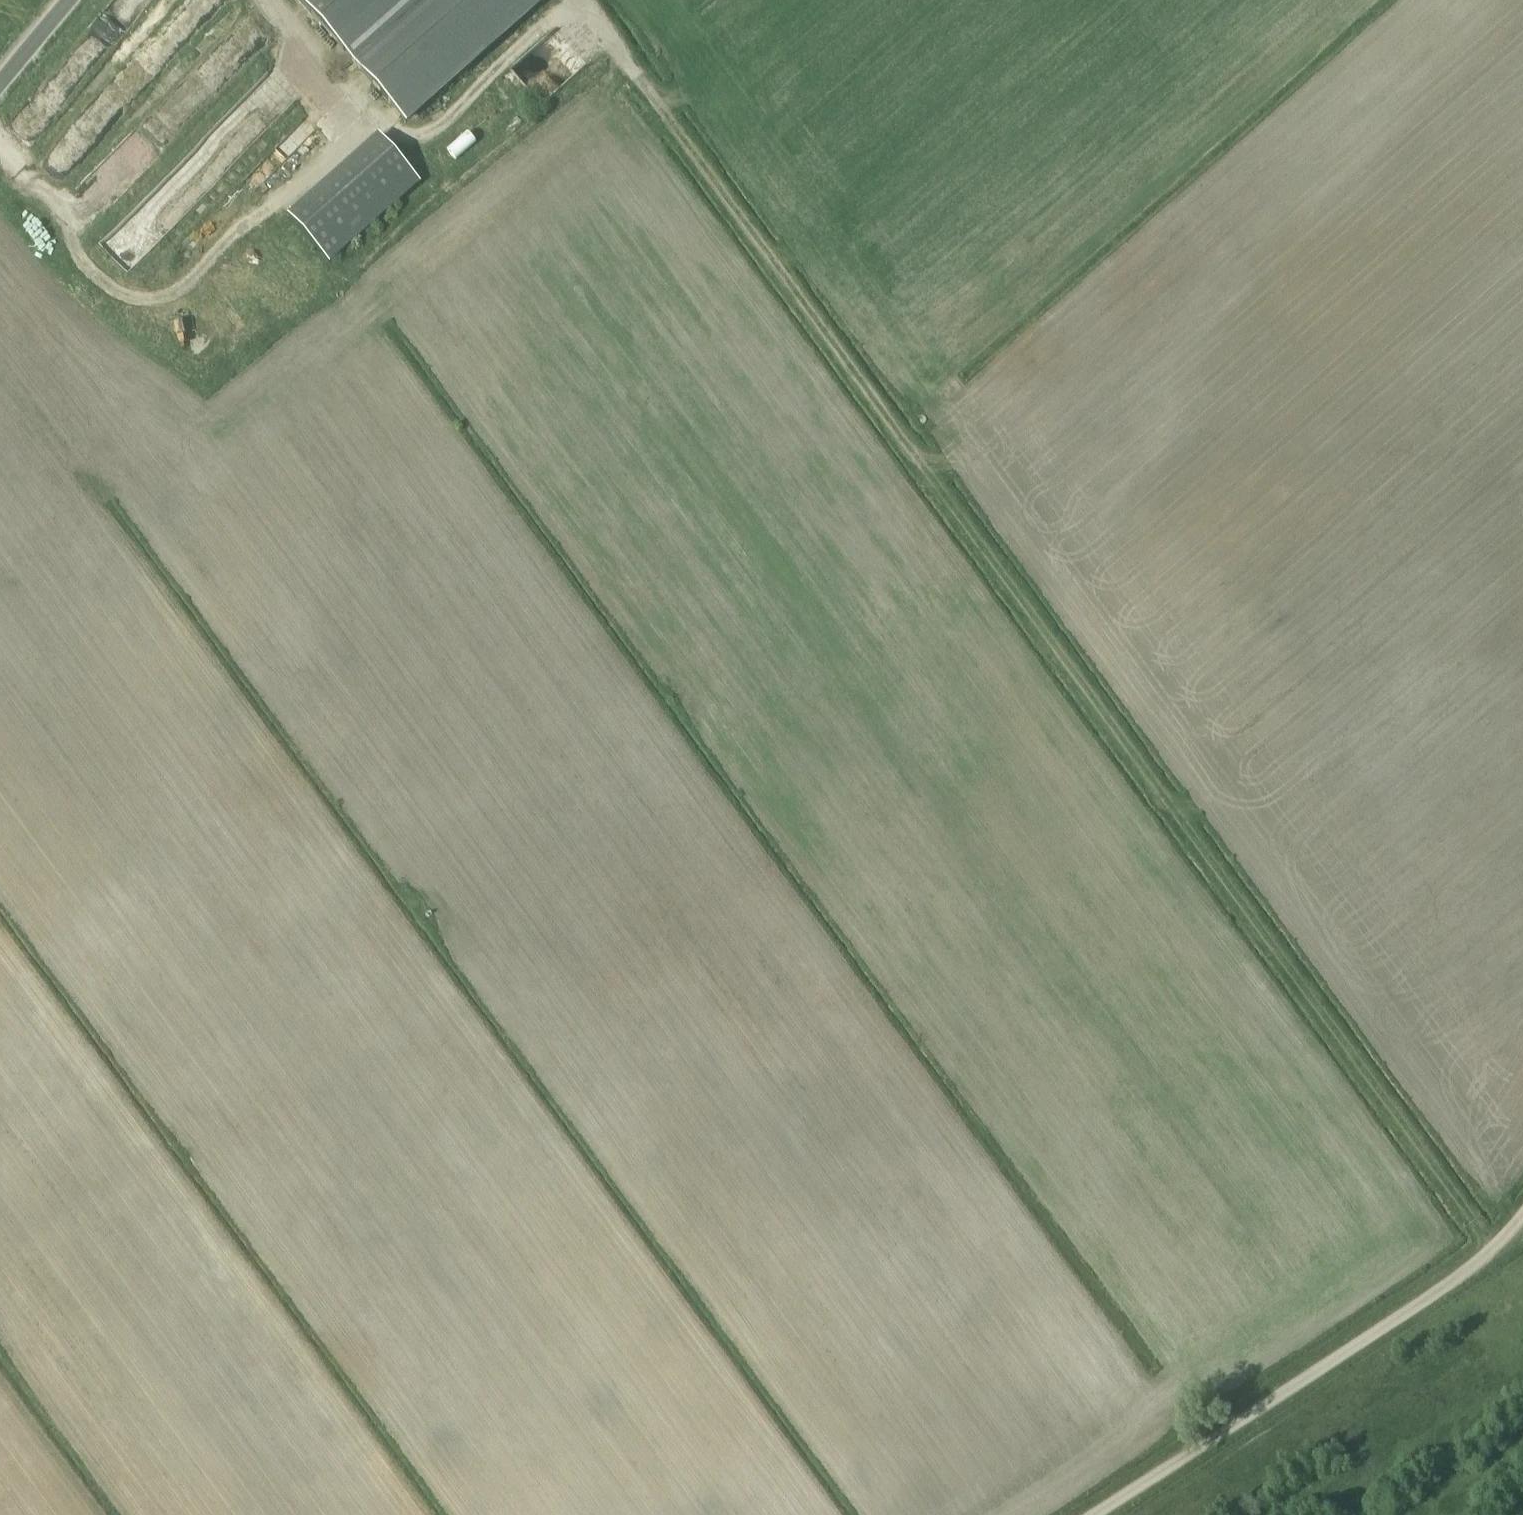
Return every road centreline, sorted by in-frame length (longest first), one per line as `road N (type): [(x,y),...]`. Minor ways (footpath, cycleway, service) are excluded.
road 1 (track): [(1092,1514),(1482,1260),(1522,1217)]

